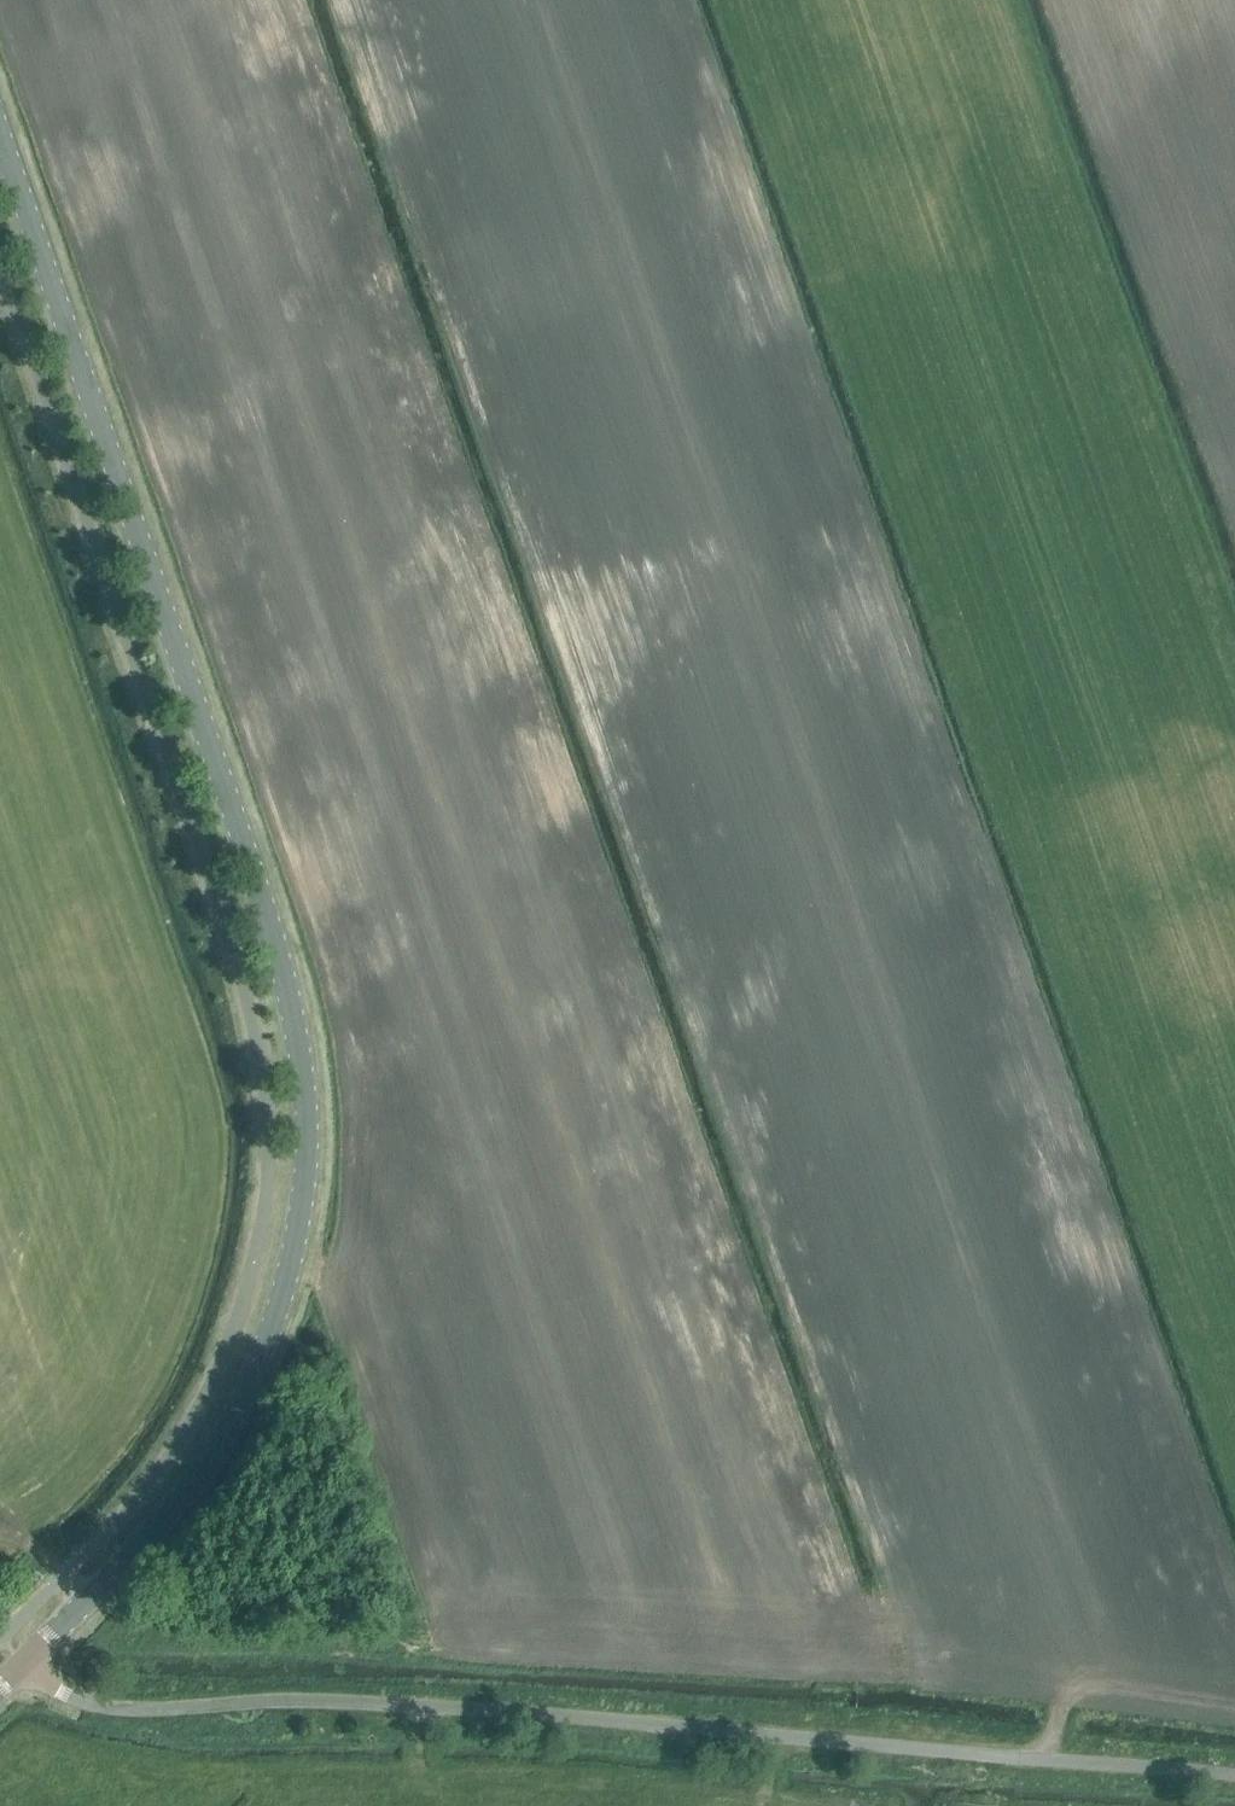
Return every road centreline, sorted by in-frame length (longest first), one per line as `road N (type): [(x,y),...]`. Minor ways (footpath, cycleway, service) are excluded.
road 1 (tertiary): [(21,1680),(204,1485),(257,1385),(292,1286),(312,1155),(303,1032),(271,920),(0,130)]
road 2 (unclassified): [(1234,1769),(446,1716),(161,1713),(21,1680)]

